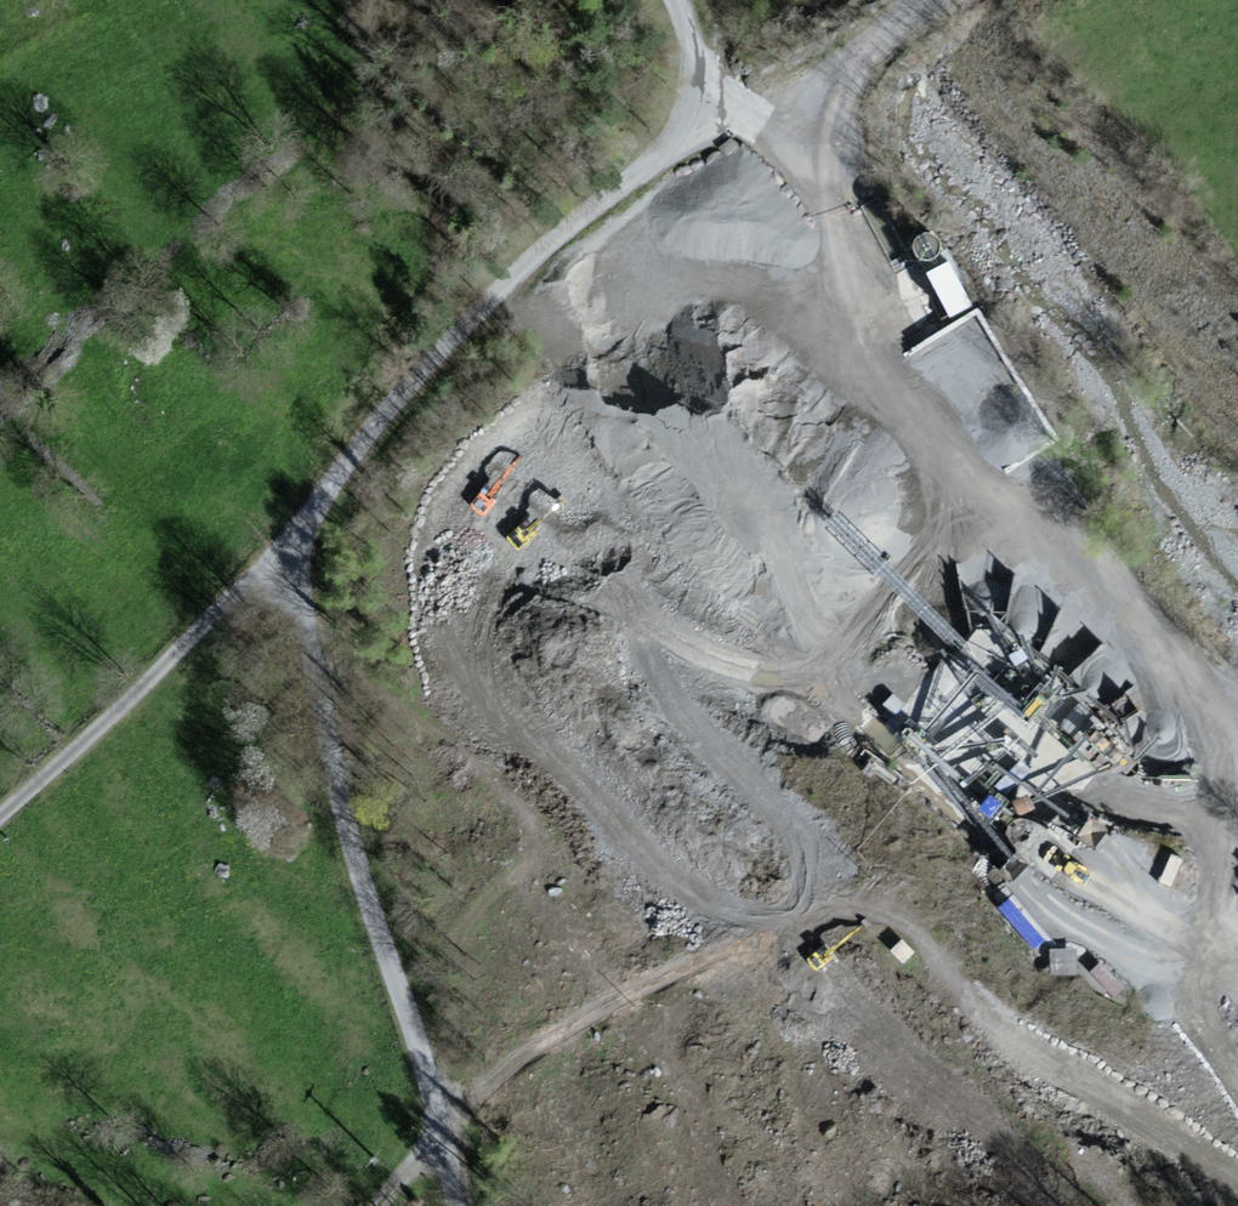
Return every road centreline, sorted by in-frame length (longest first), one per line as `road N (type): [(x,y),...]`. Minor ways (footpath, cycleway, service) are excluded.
road 1 (track): [(1237,1049),(1169,942),(1223,861),(1215,732),(1048,561),(950,554),(855,686),(786,686),(502,290)]
road 2 (unclassified): [(281,550),(383,415),(502,290),(697,115),(706,84),(677,0)]
road 3 (unclassified): [(456,1205),(441,1125),(332,761),(299,583),(281,550)]
road 4 (unclassified): [(0,816),(281,550)]
road 5 (track): [(922,0),(804,103),(772,111),(706,84)]

